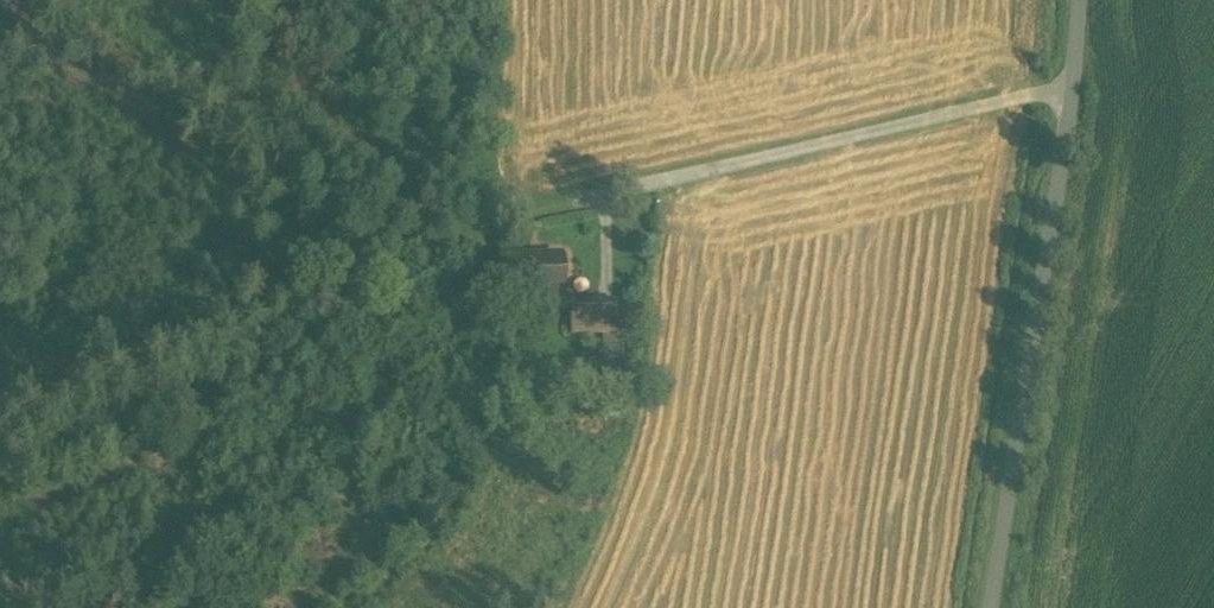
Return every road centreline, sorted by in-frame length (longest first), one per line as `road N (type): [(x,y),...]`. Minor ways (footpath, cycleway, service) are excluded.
road 1 (track): [(1072,76),(350,257),(228,389),(0,477)]
road 2 (residential): [(992,607),(1070,99),(1077,0)]

